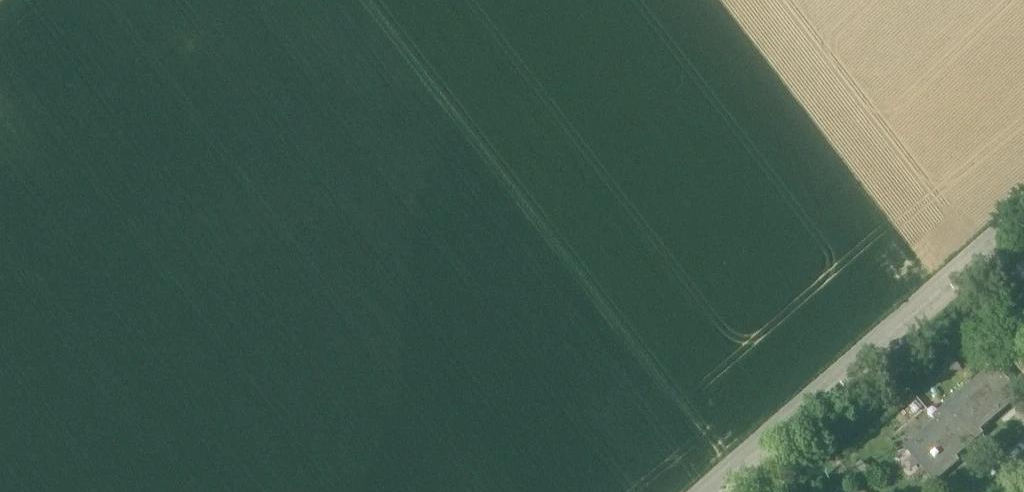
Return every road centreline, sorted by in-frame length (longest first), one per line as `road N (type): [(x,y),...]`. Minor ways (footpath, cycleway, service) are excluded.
road 1 (tertiary): [(1023,216),(706,491)]

